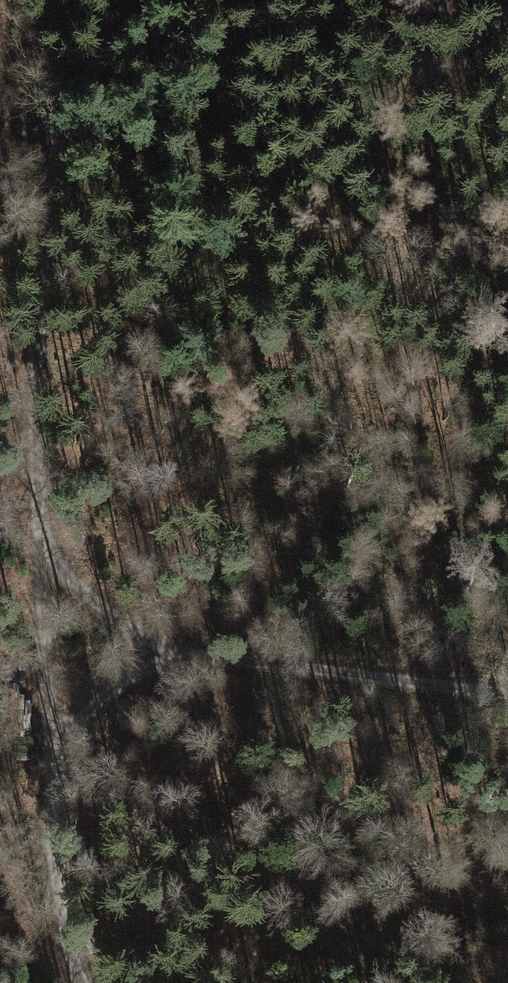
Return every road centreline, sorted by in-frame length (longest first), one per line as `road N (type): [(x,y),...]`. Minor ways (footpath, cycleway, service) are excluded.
road 1 (track): [(40,531),(37,399),(51,163),(84,89),(131,37),(207,0)]
road 2 (track): [(507,695),(185,653),(149,641),(90,597),(58,565),(40,531)]
road 3 (track): [(401,982),(366,946),(46,765)]
road 4 (track): [(46,765),(40,531)]
road 5 (track): [(81,982),(46,765)]
road 6 (track): [(185,653),(99,699),(46,765)]

